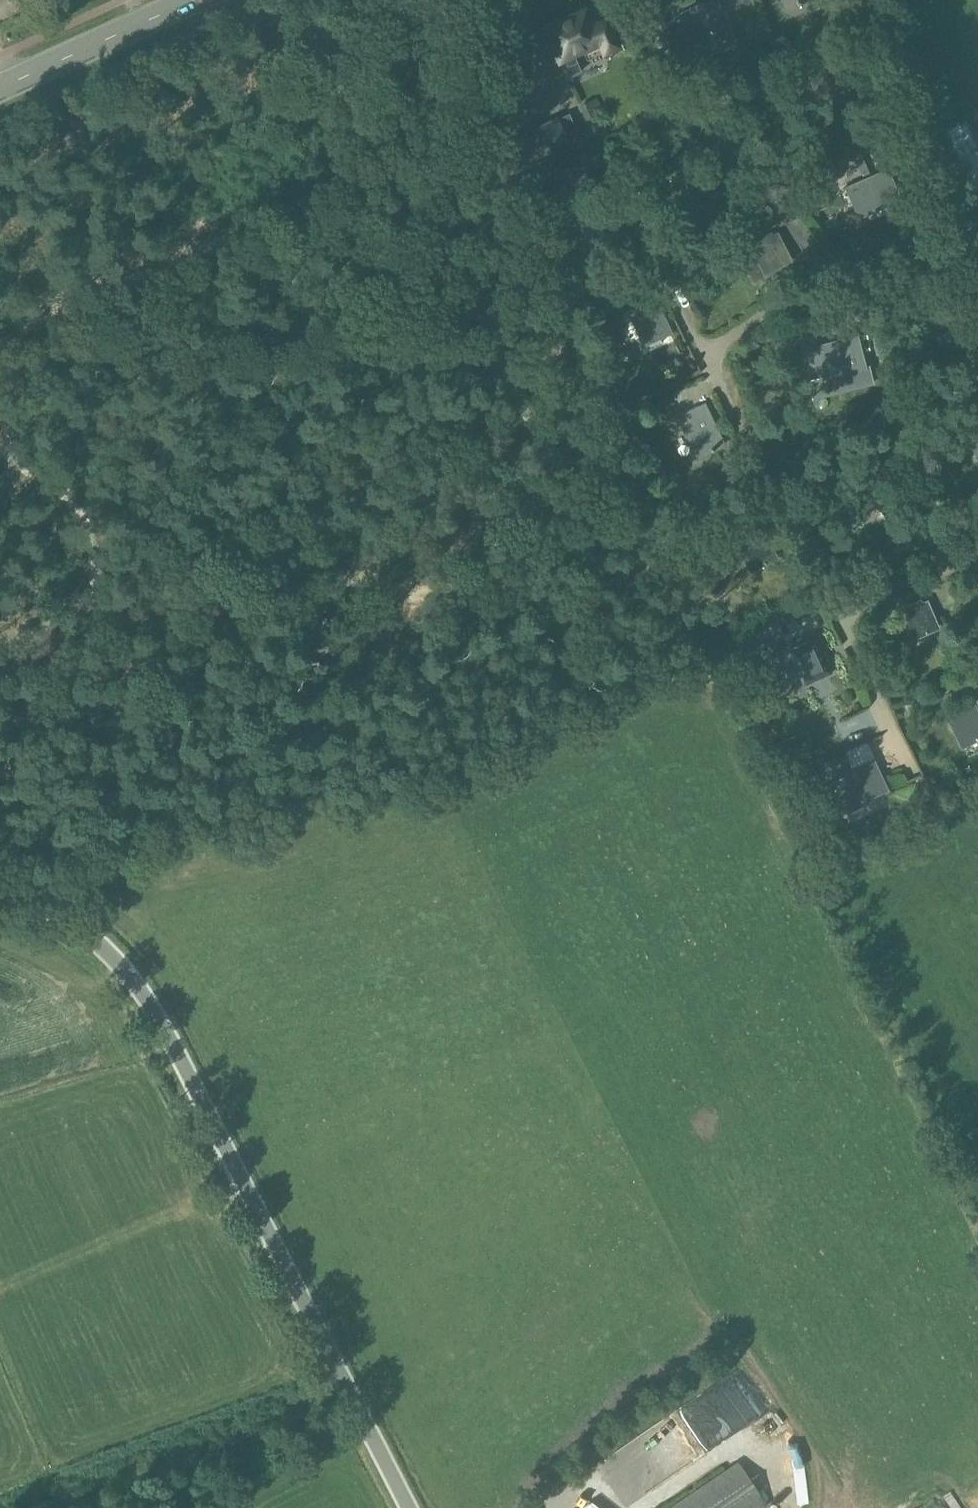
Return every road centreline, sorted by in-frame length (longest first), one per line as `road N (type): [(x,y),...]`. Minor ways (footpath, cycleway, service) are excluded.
road 1 (unclassified): [(407,1507),(127,978),(88,934),(47,909),(0,895)]
road 2 (secondary): [(0,90),(197,0)]

